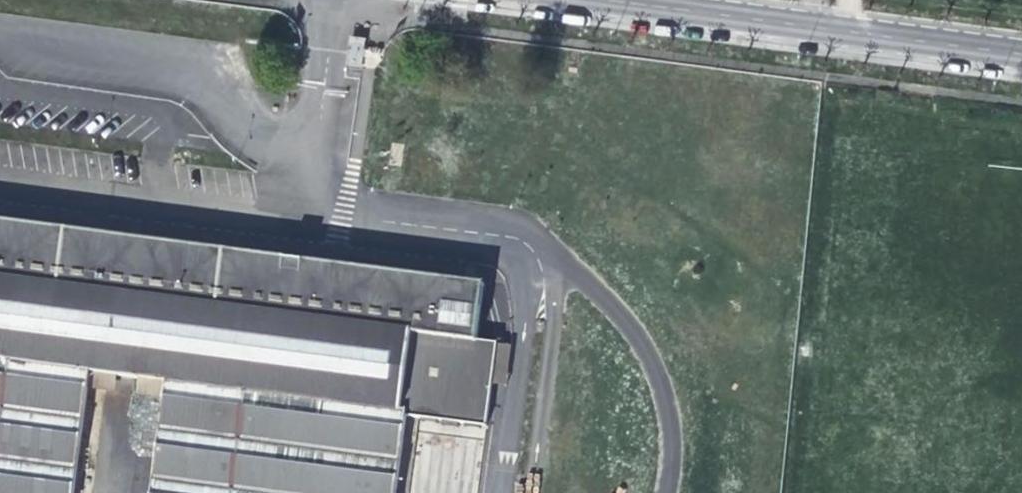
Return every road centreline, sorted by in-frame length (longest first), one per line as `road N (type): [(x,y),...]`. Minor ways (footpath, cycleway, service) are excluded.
road 1 (residential): [(1021,56),(592,0)]

